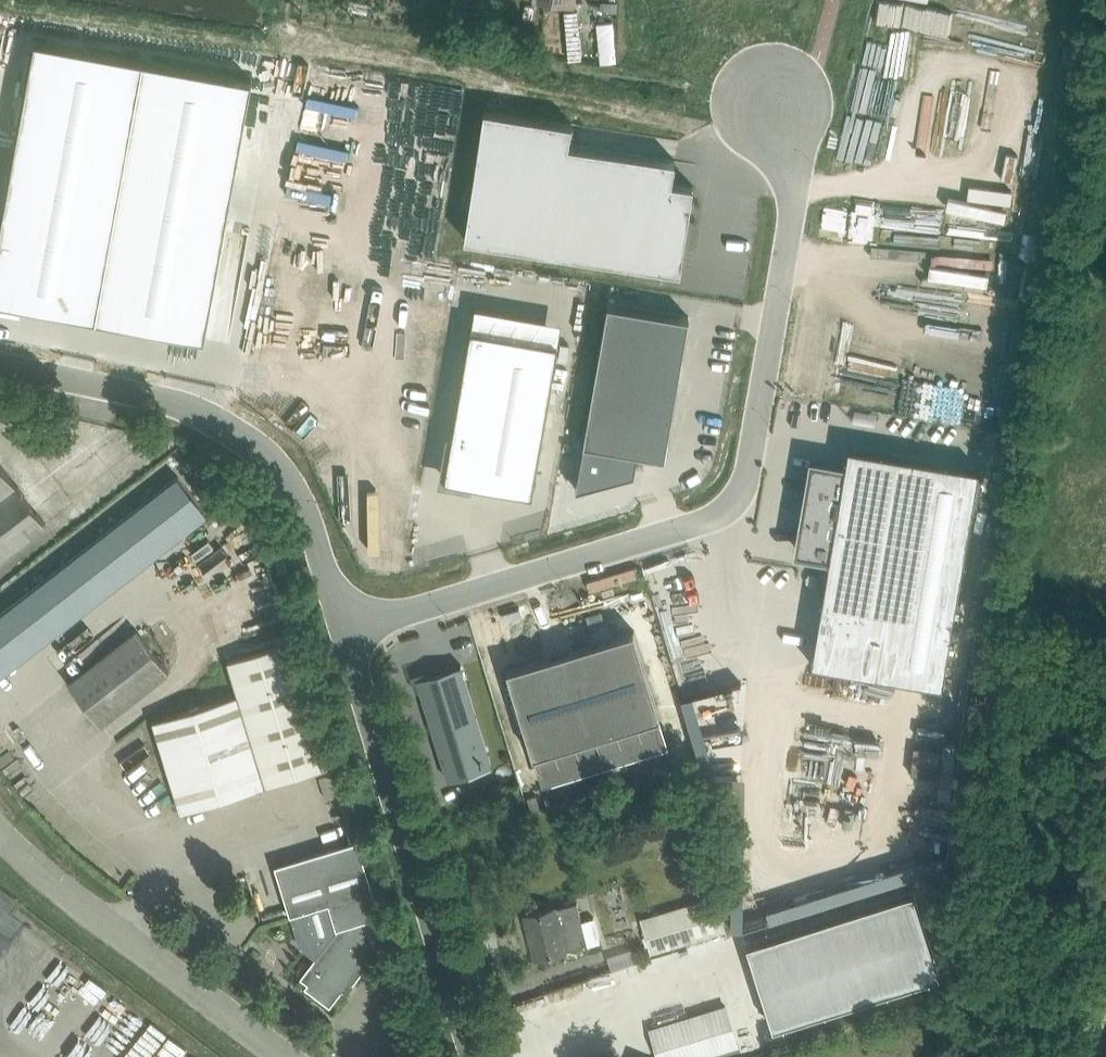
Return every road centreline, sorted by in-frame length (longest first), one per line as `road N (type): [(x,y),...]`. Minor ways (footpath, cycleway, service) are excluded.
road 1 (unclassified): [(345,629),(689,526),(732,498),(751,469),(791,194),(792,149),(779,106)]
road 2 (unclassified): [(345,629),(289,478),(262,448),(201,411),(0,363)]
road 3 (unclassified): [(477,1056),(345,629)]
road 4 (unclassified): [(289,1056),(0,831)]

